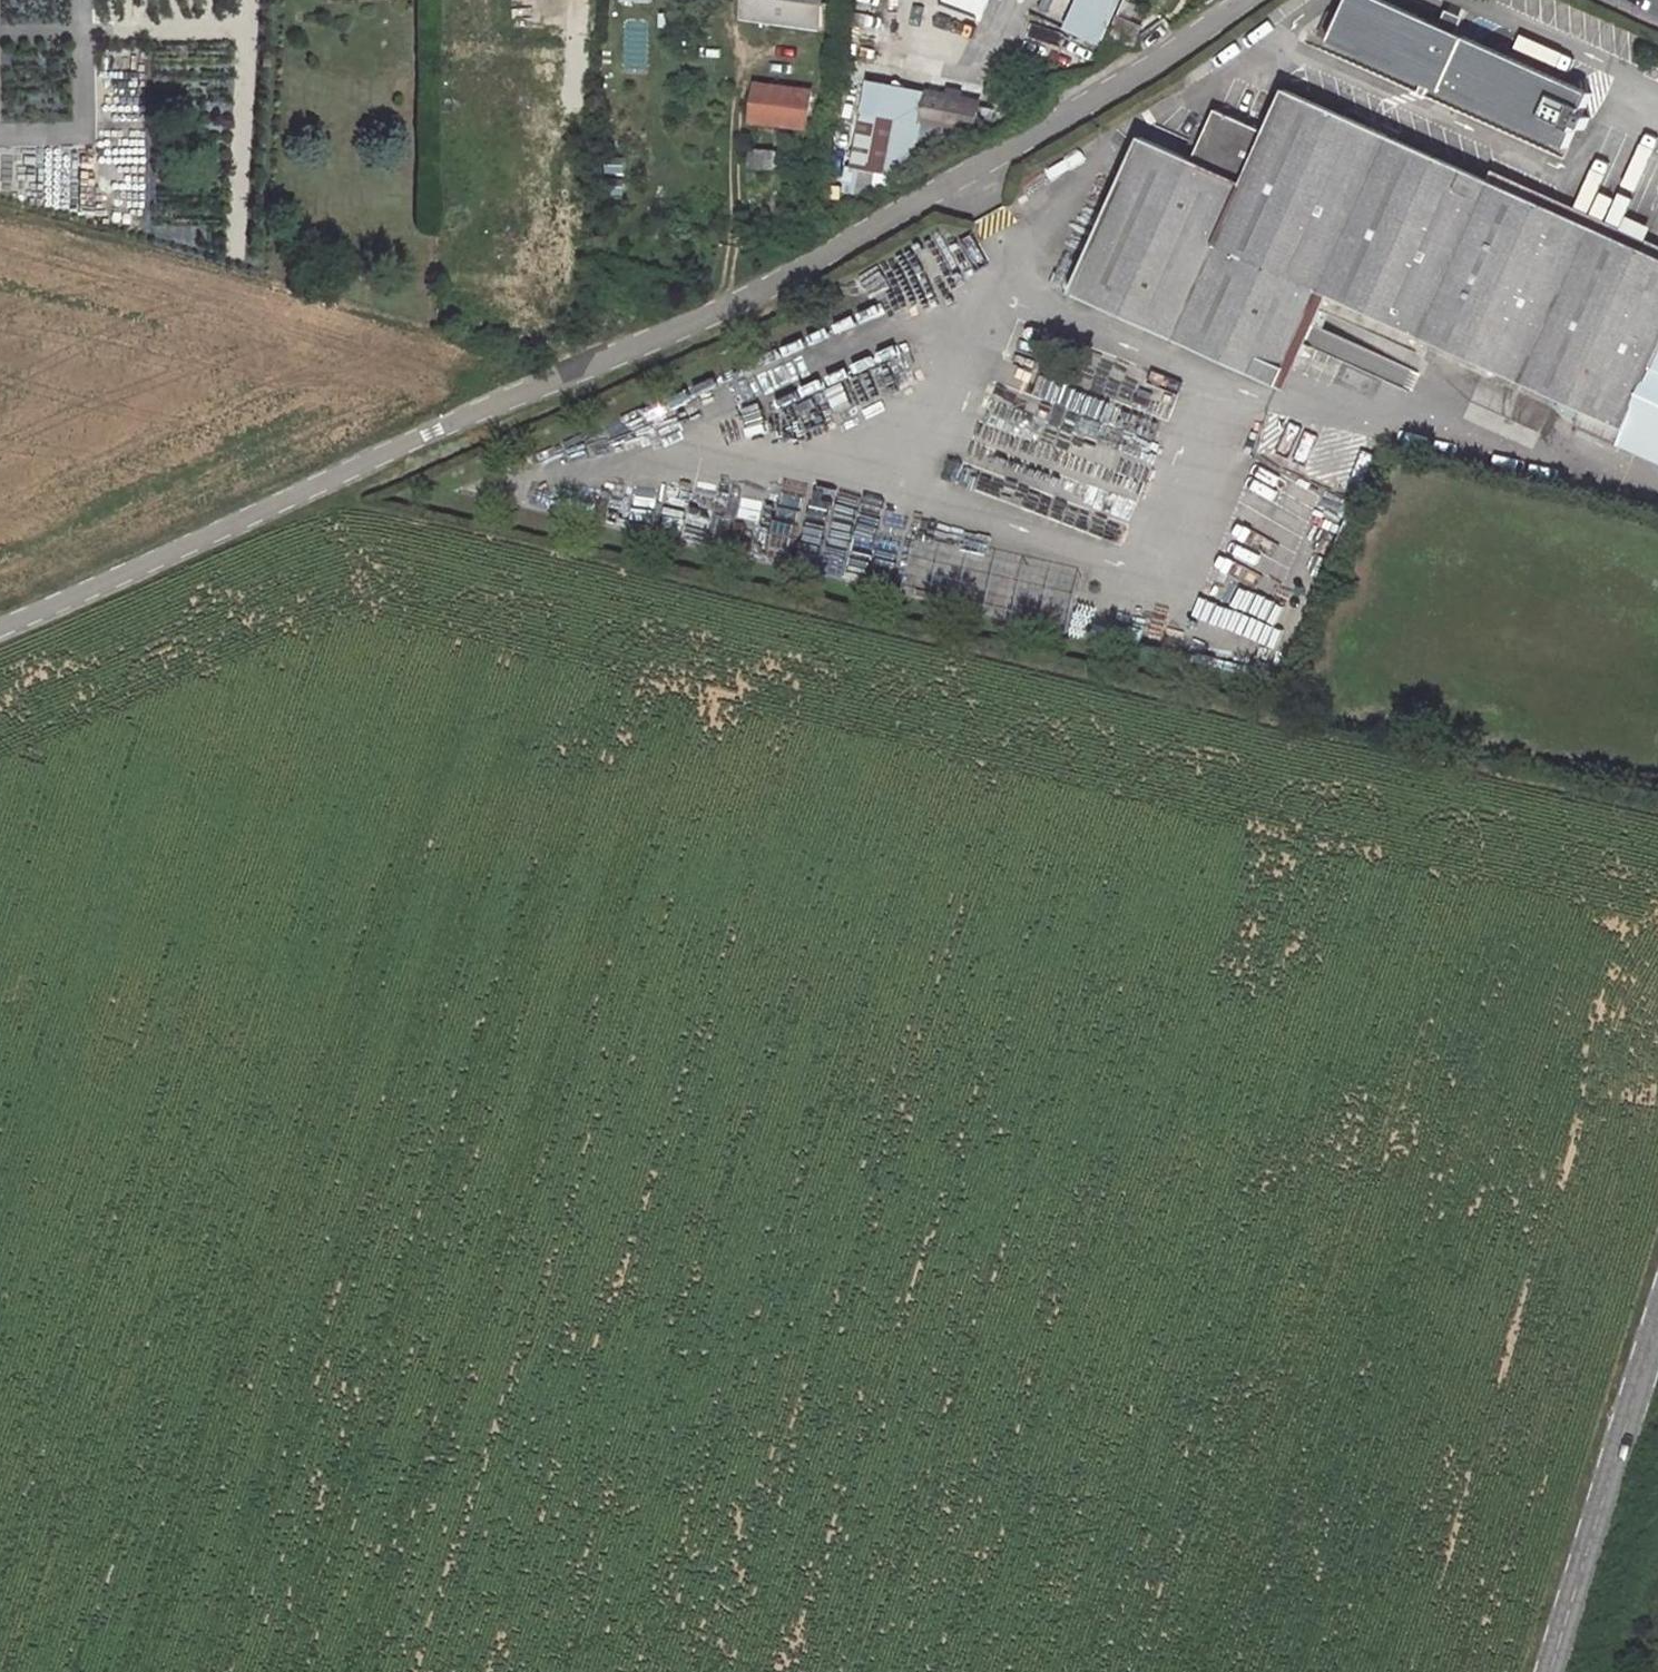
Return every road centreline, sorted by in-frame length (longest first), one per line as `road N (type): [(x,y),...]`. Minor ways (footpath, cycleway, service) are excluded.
road 1 (residential): [(1241,0),(1164,58),(773,286),(0,627)]
road 2 (unclassified): [(1554,1671),(1657,1324)]

